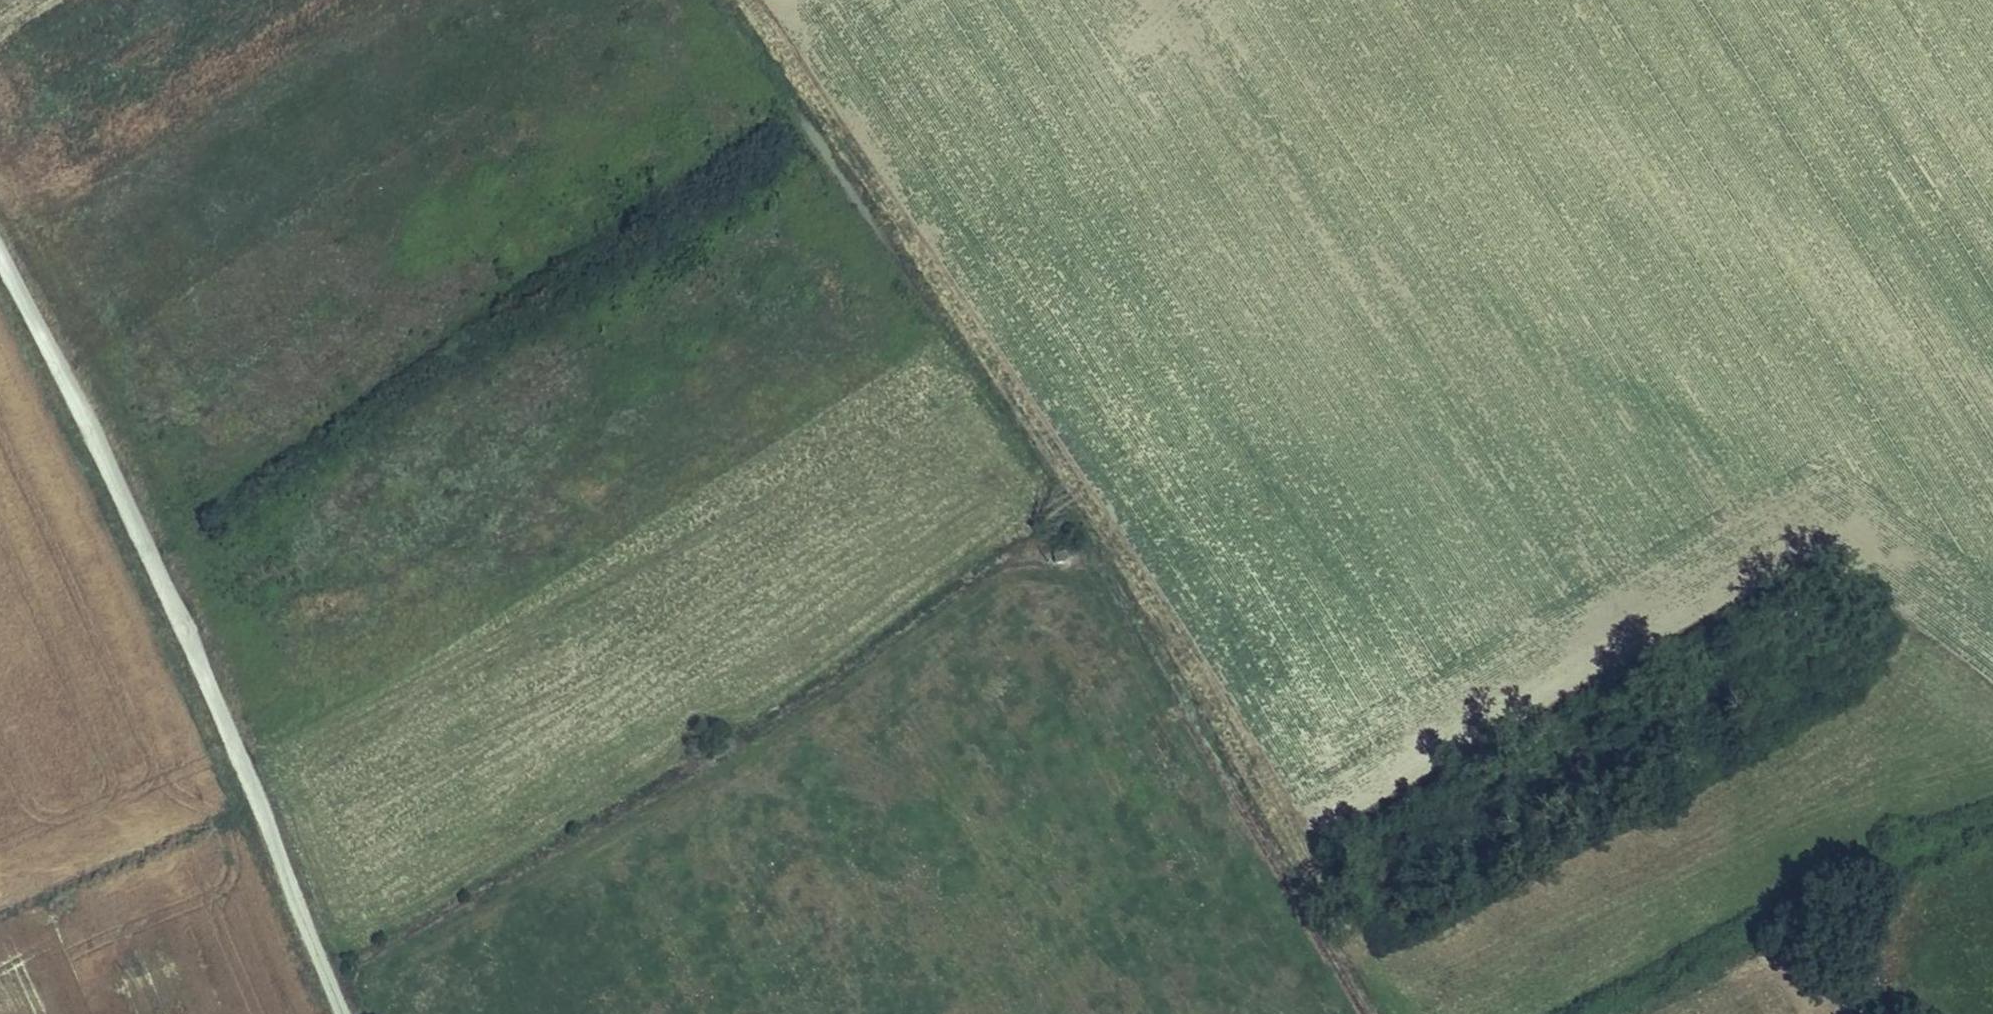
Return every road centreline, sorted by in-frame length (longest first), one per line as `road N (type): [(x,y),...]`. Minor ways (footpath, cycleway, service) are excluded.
road 1 (unclassified): [(340,1013),(196,665),(81,411),(0,259)]

